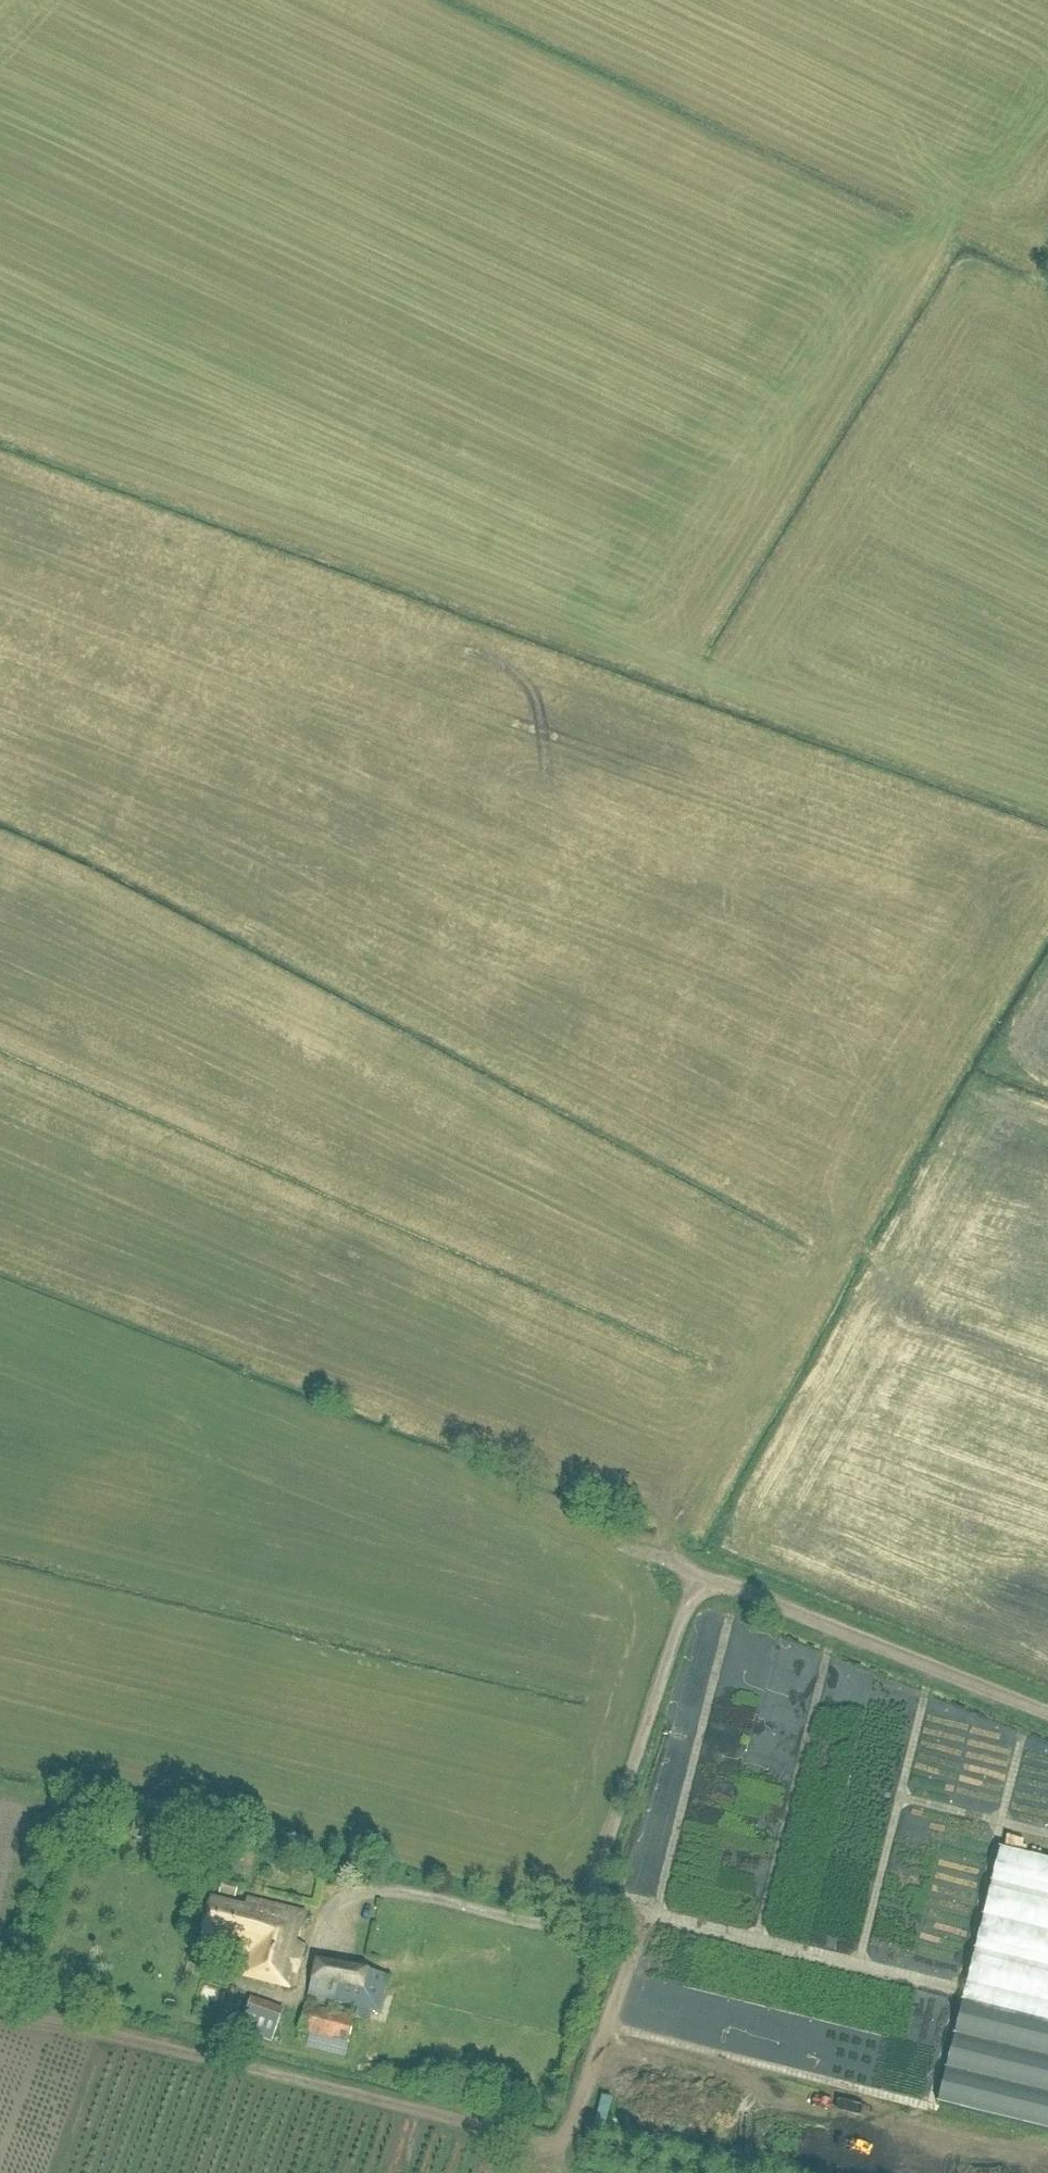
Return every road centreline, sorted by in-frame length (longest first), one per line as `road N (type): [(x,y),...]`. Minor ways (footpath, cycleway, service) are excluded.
road 1 (unclassified): [(1047,1710),(613,1542)]

